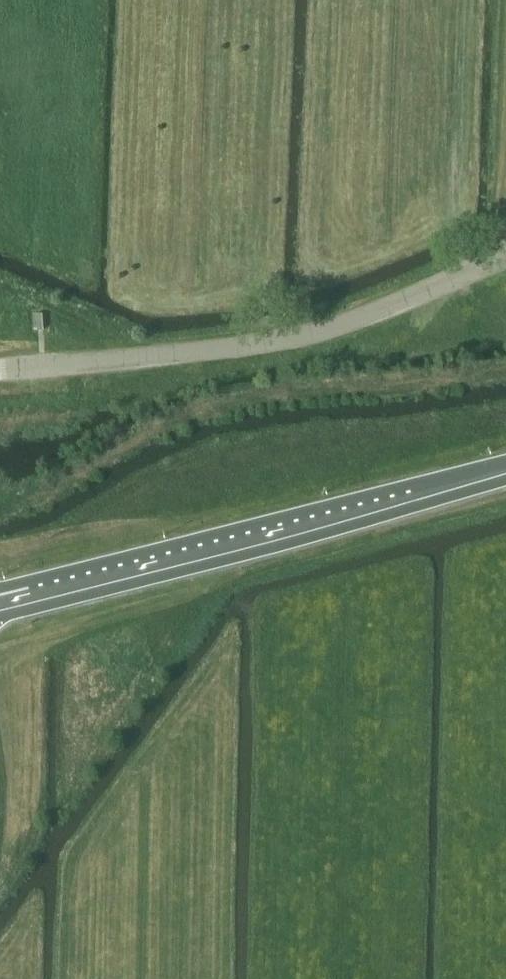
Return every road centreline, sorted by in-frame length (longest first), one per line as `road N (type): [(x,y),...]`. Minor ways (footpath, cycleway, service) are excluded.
road 1 (unclassified): [(0,369),(278,347),(505,262)]
road 2 (primary): [(505,472),(0,601)]

